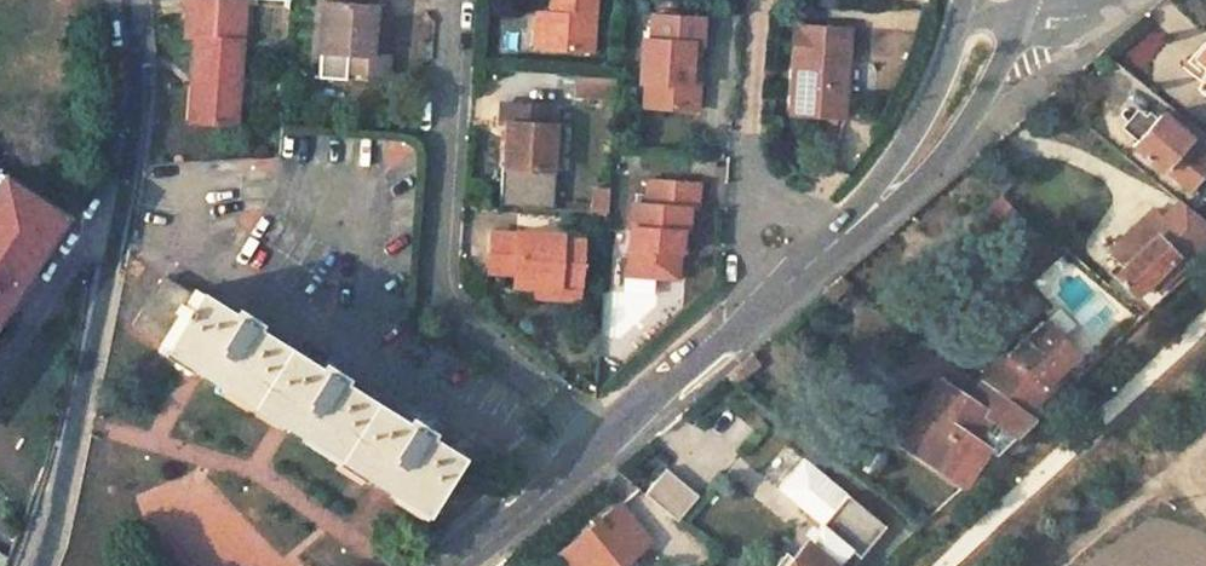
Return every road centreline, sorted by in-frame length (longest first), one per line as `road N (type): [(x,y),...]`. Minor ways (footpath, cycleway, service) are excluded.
road 1 (residential): [(124,0),(128,96),(108,265),(63,474),(31,565)]
road 2 (residential): [(598,445),(439,296),(433,273),(452,0)]
road 3 (residential): [(870,212),(899,200),(931,167),(997,72),(1018,20)]
road 4 (residential): [(598,445),(779,292)]
road 5 (residential): [(958,10),(936,73),(874,185),(870,212)]
road 6 (residential): [(443,565),(598,445)]
road 7 (track): [(1053,565),(1196,447)]
road 8 (residential): [(760,0),(749,183)]

